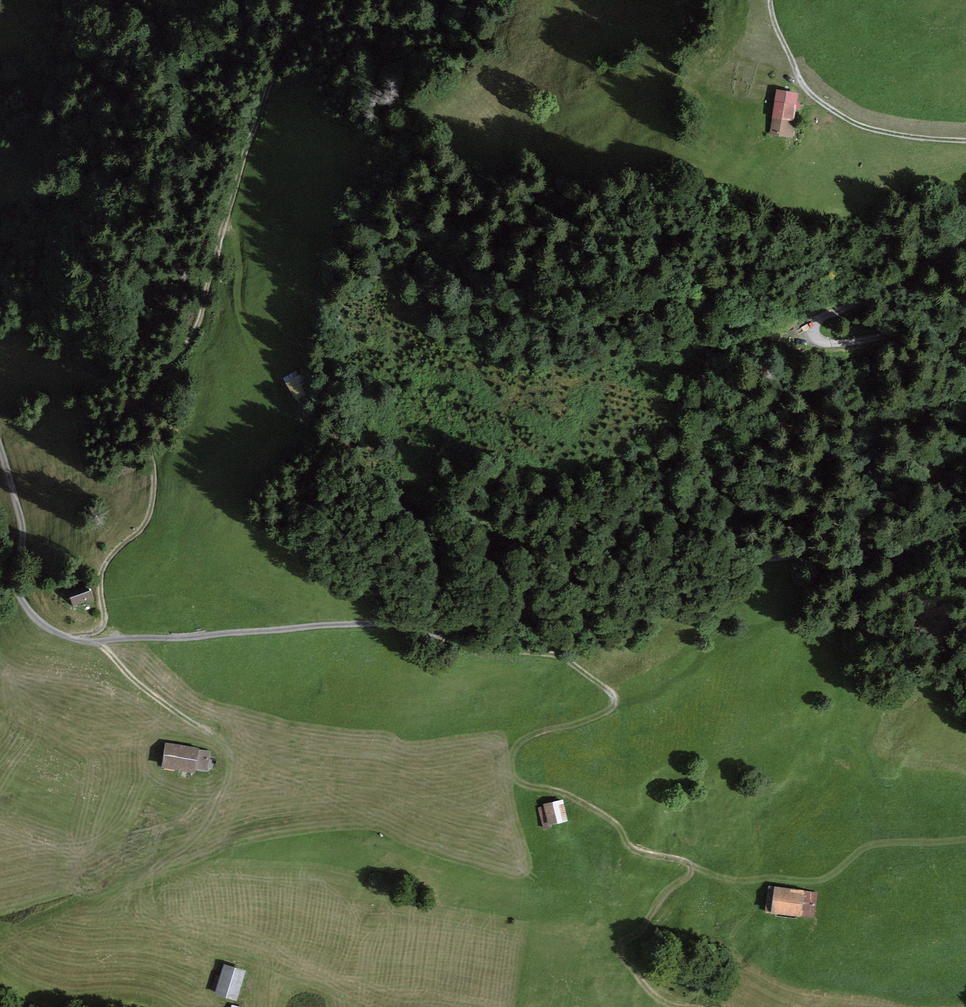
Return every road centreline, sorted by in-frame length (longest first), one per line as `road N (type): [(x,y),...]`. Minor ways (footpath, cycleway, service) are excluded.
road 1 (track): [(100,640),(388,621),(472,626),(721,564),(887,548),(922,591),(965,596)]
road 2 (track): [(317,0),(267,84),(198,330),(146,396),(141,440),(154,515),(111,559),(100,640)]
road 3 (track): [(714,875),(674,857),(636,855),(618,823),(551,788),(522,783),(520,746),(597,719),(619,697),(569,659),(447,639),(424,626)]
road 4 (track): [(965,315),(938,328),(845,344),(813,335),(815,321),(965,246)]
road 5 (track): [(769,0),(802,83),(819,100),(917,136),(965,138)]
road 6 (track): [(0,469),(23,532),(16,581),(44,626),(100,640)]
road 7 (track): [(200,729),(100,640)]

